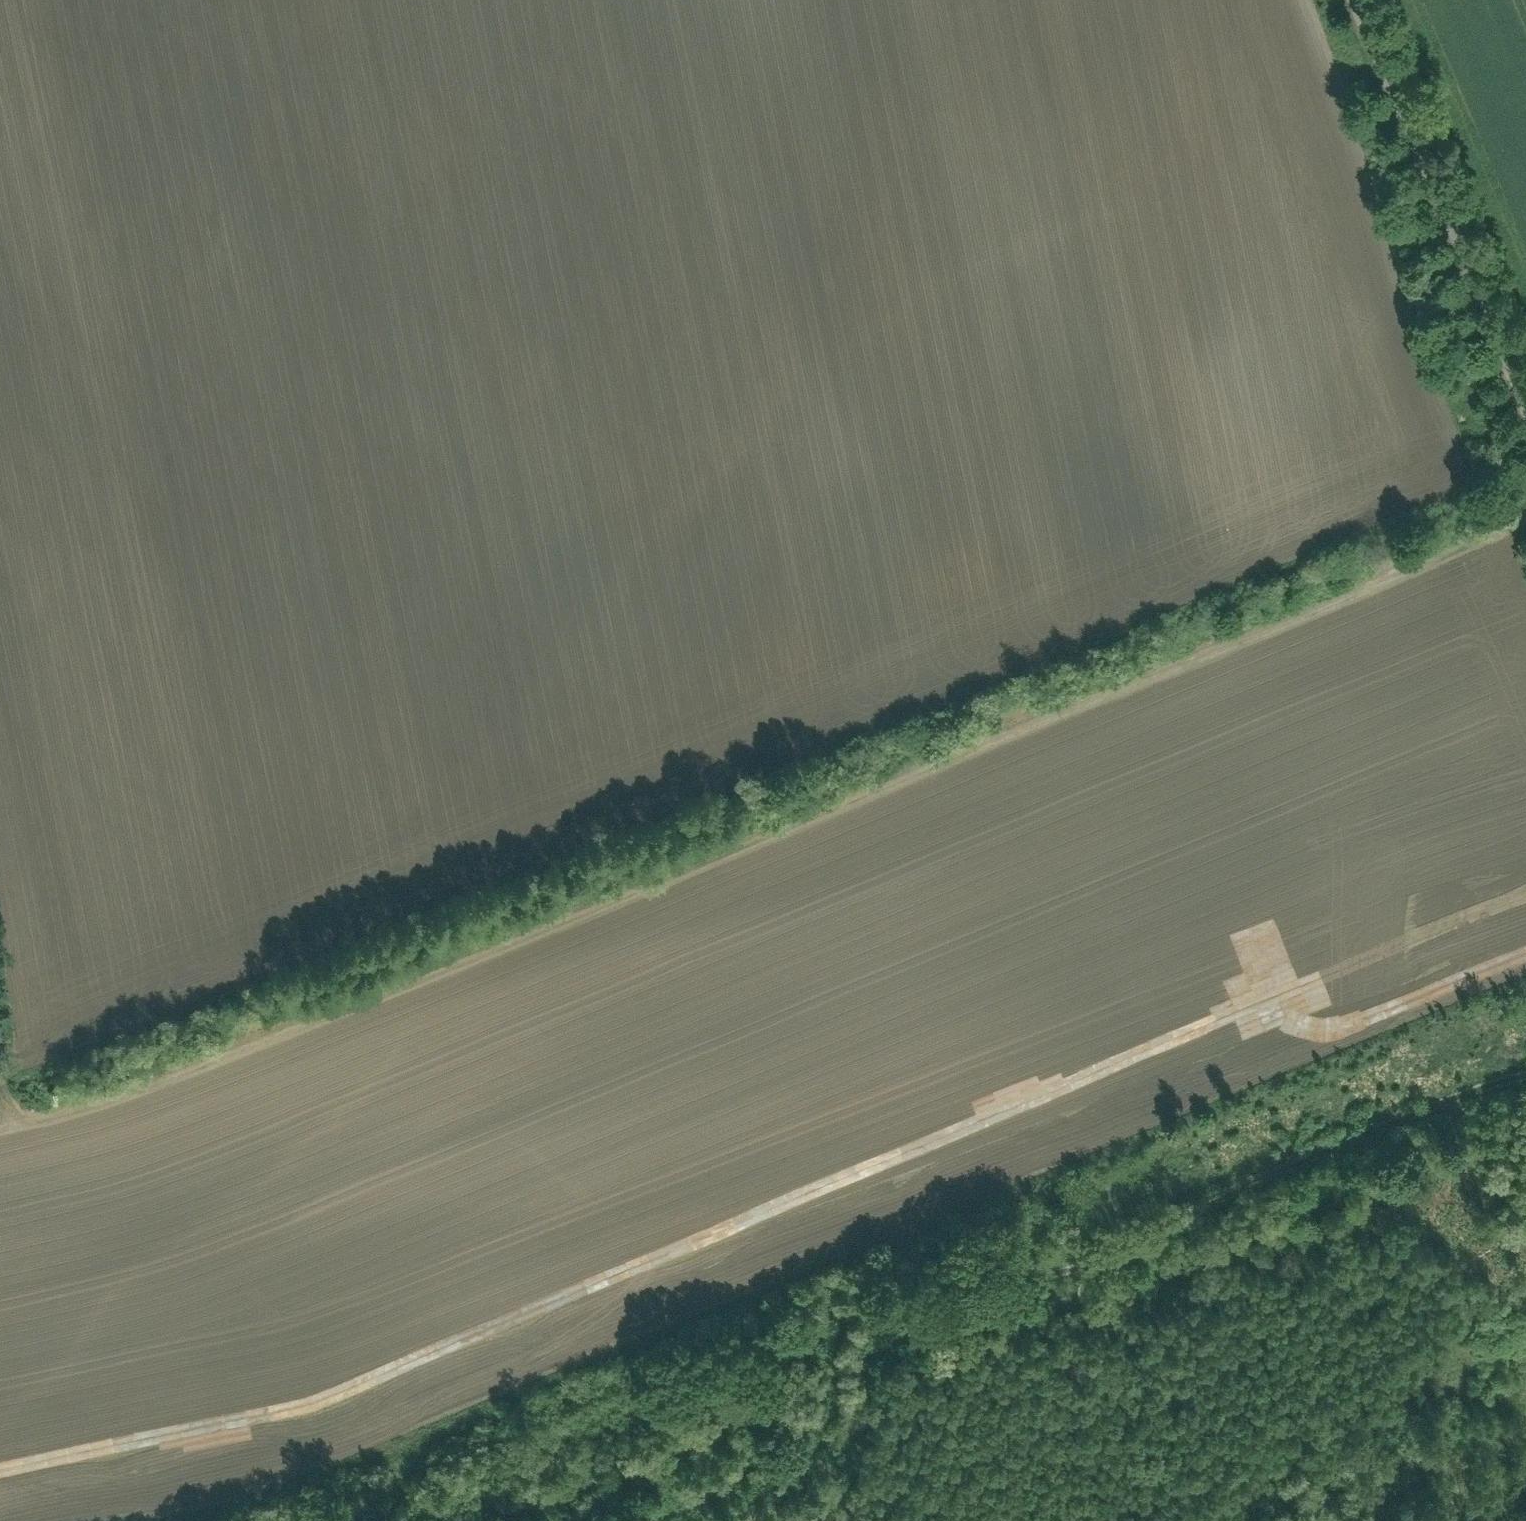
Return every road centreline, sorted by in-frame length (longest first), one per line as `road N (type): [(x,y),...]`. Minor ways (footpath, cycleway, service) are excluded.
road 1 (track): [(449,1520),(1525,1083)]
road 2 (unclassified): [(1525,391),(1361,0)]

